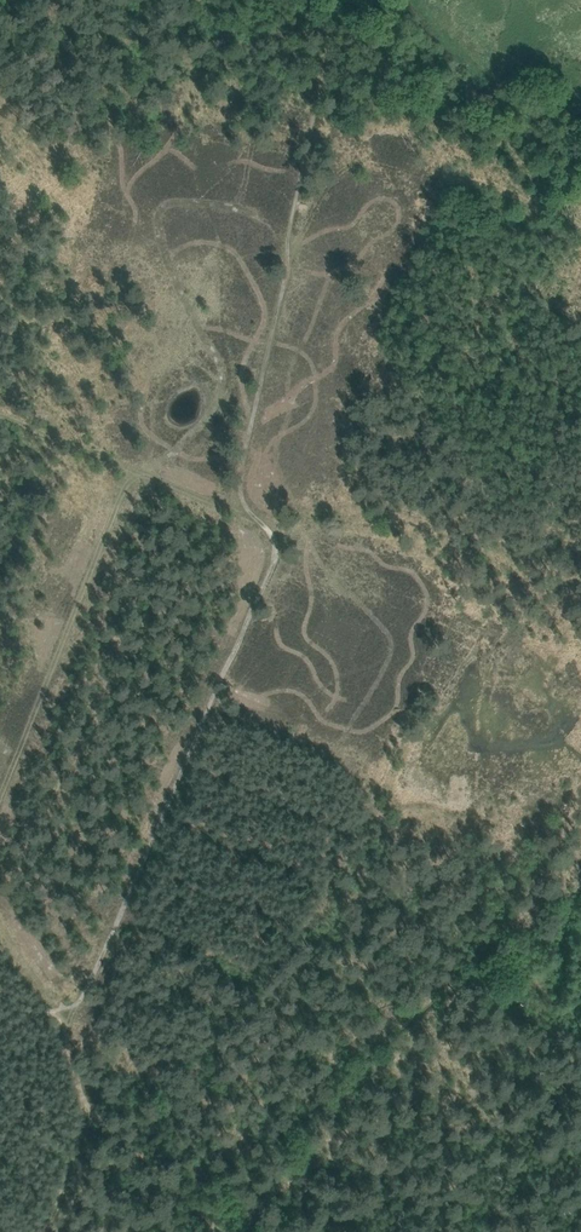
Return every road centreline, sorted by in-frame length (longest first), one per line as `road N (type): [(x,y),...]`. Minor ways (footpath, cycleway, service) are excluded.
road 1 (track): [(264,523),(156,480),(135,480),(121,494),(0,798)]
road 2 (track): [(156,480),(0,418)]
road 3 (track): [(64,1026),(0,920)]

